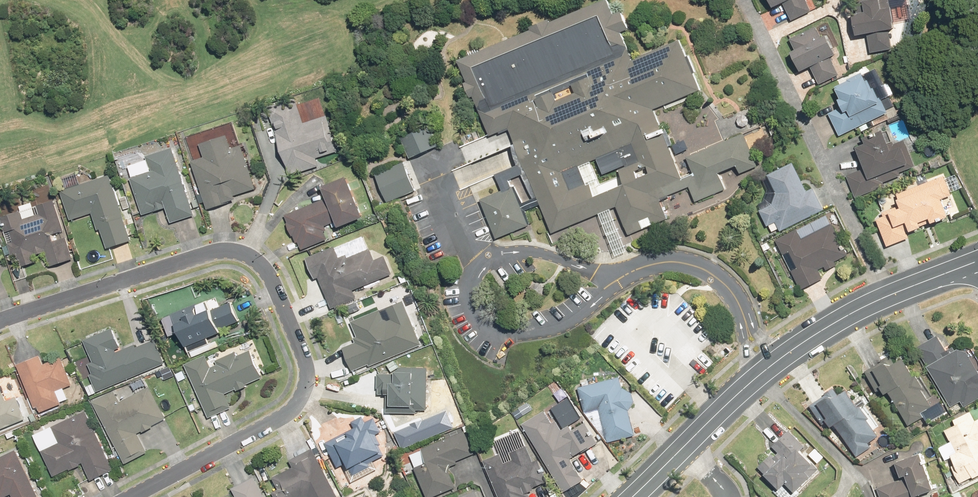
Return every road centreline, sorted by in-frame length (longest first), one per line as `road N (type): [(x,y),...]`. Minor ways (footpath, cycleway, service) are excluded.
road 1 (residential): [(0,320),(213,253),(239,252),(274,280),(307,363),(295,407),(133,496)]
road 2 (tertiary): [(977,259),(882,298),(801,343),(632,496)]

